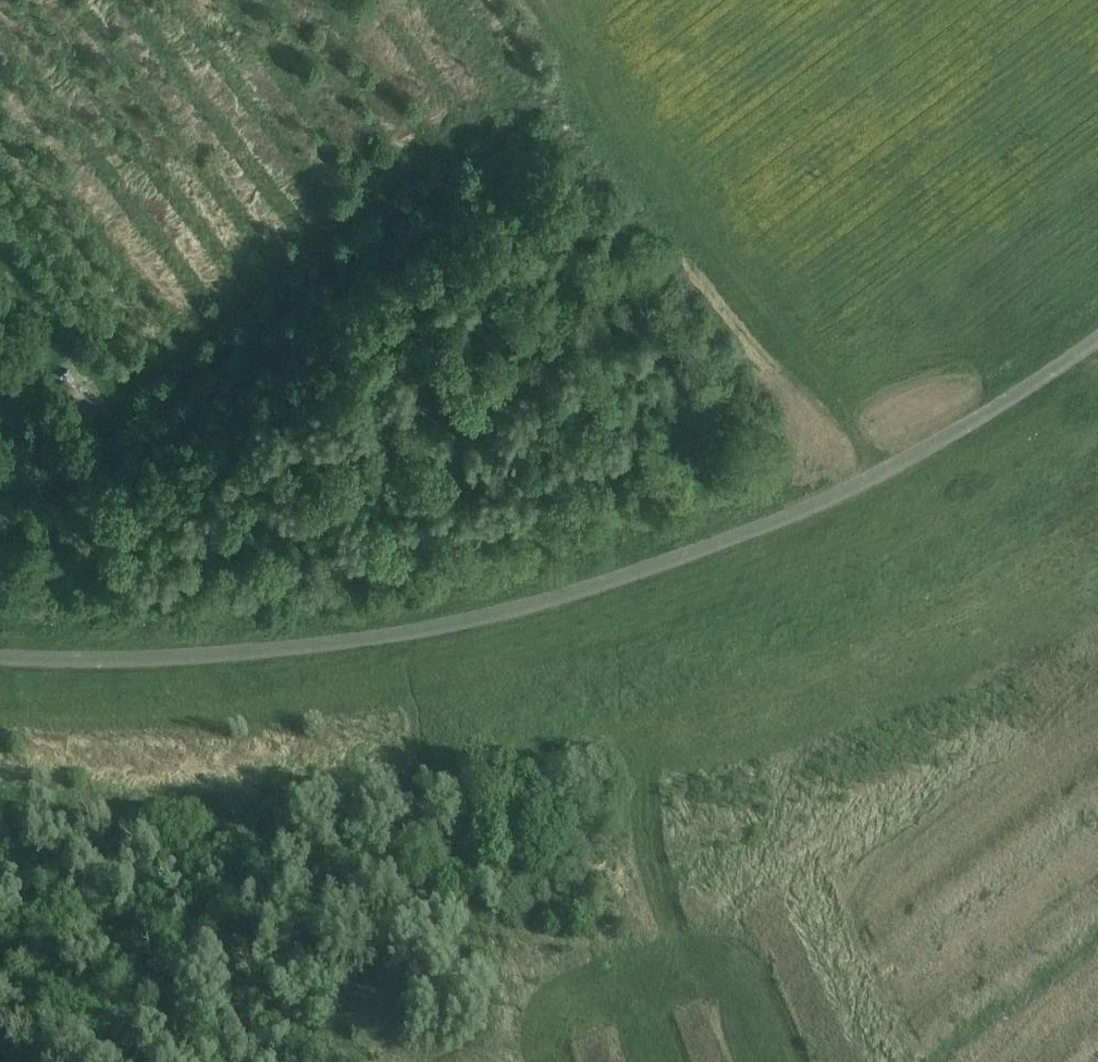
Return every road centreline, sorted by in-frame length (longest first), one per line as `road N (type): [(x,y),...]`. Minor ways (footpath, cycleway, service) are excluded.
road 1 (unclassified): [(0,655),(57,660),(277,650),(478,617),(673,561),(839,493),(990,410),(1097,338)]

